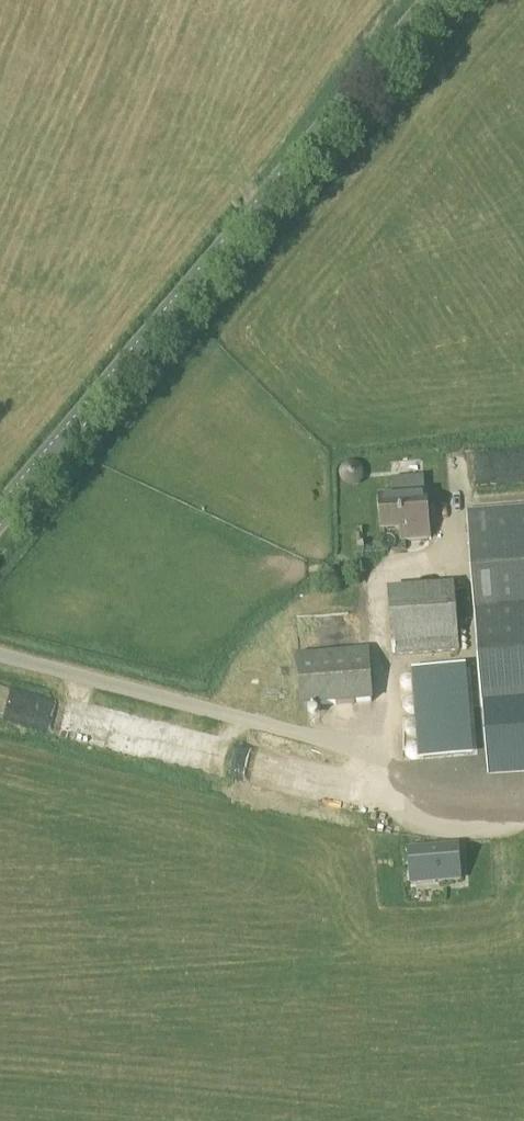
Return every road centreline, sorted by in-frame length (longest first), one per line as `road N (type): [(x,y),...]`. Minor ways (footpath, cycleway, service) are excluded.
road 1 (tertiary): [(0,522),(441,0)]

